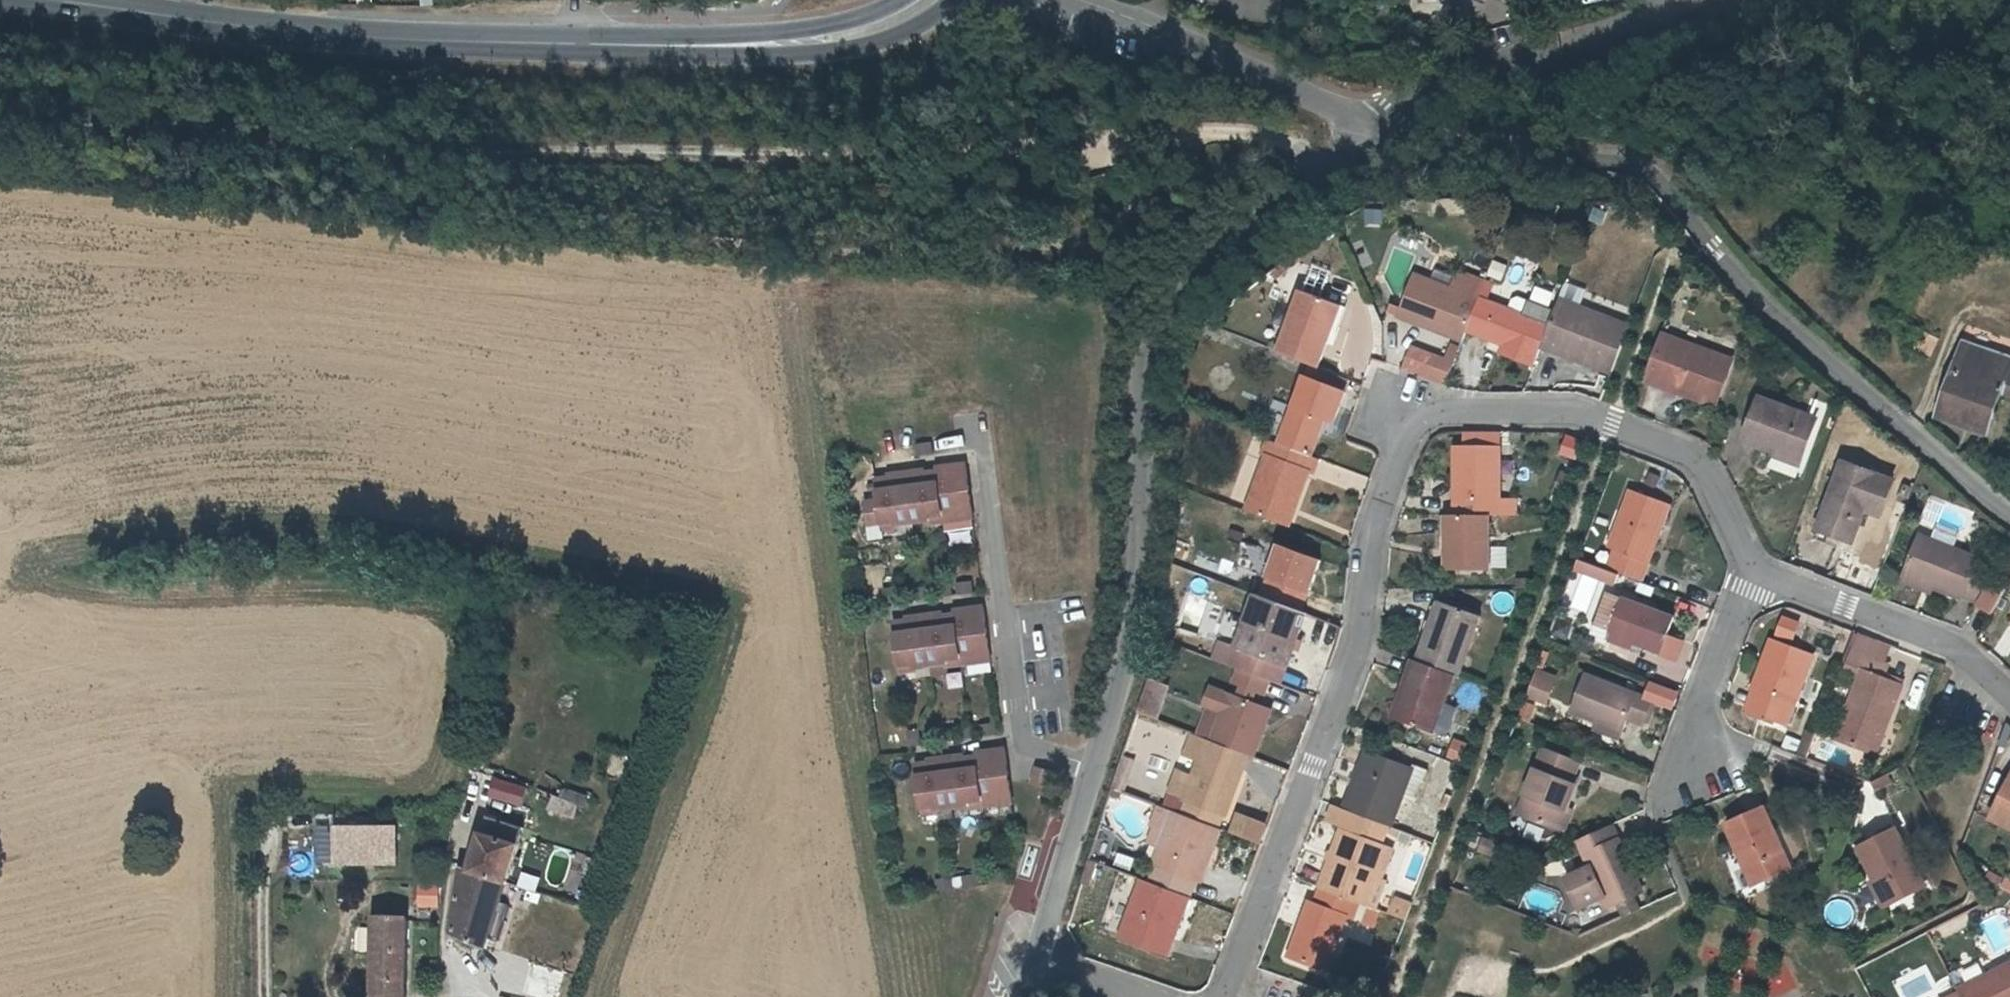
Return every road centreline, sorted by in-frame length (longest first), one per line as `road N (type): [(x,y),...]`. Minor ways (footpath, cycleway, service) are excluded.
road 1 (track): [(1086,149),(880,161),(406,160),(0,136)]
road 2 (residential): [(1223,996),(1365,634),(1370,538),(1409,431),(1440,413),(1568,410),(1685,451),(1705,469),(1754,571)]
road 3 (secondary): [(50,0),(292,31),(580,44),(824,43),(920,0)]
road 4 (residential): [(2009,514),(1777,317),(1653,179),(1623,165),(1357,126)]
road 5 (residential): [(1095,767),(1124,673),(1142,384),(1160,319),(1241,234),(1324,165)]
road 6 (residential): [(975,426),(1022,738),(1095,767)]
road 7 (residential): [(1357,126),(1341,102),(1096,0)]
road 8 (residential): [(1754,571),(1960,650),(2009,695)]
road 9 (unclassified): [(1324,165),(1280,138),(1212,132),(1086,149)]
road 10 (residential): [(1357,126),(1390,106),(1570,52)]
road 11 (residential): [(1754,571),(1699,709),(1704,764)]
road 12 (residential): [(1036,955),(1095,767)]

